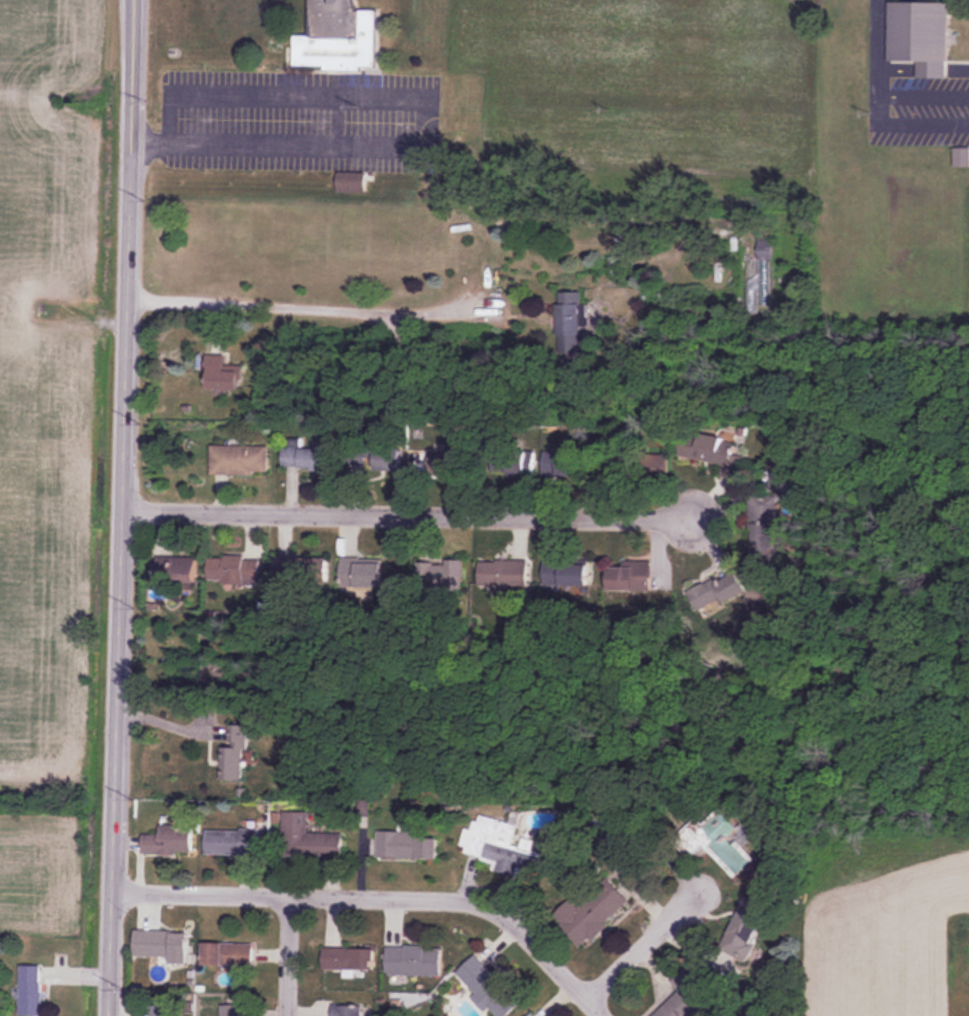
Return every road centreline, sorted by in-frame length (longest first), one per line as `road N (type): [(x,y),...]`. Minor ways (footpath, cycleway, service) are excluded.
road 1 (tertiary): [(133,0),(108,1015)]
road 2 (residential): [(119,509),(651,522),(692,513)]
road 3 (residential): [(111,885),(485,901),(512,917),(604,1015)]
road 4 (residential): [(129,292),(501,309)]
road 5 (residential): [(585,996),(694,902)]
road 6 (residential): [(292,894),(288,1015)]

